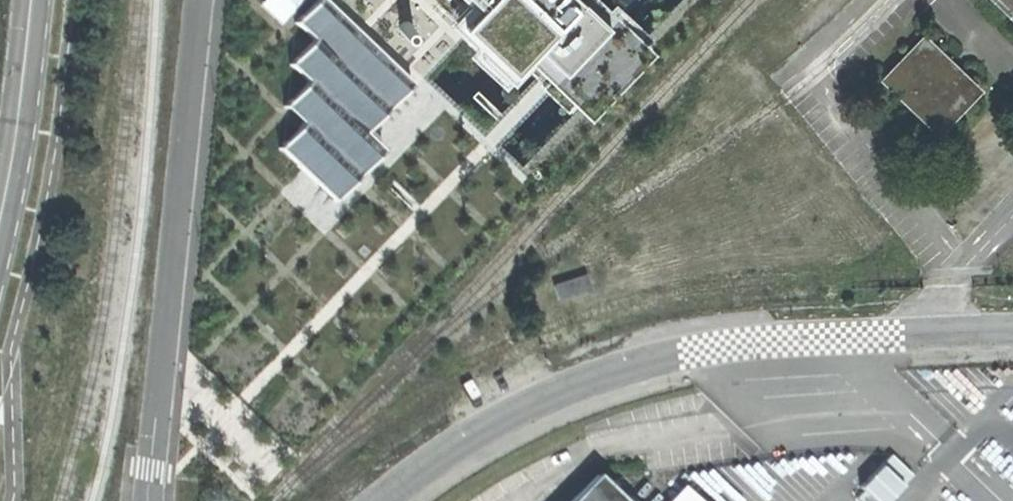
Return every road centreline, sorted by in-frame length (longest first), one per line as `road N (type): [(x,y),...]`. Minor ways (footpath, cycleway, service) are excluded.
road 1 (unclassified): [(385,500),(515,417),(670,360),(826,341),(1012,332)]
road 2 (unclassified): [(147,500),(160,384),(211,331),(239,0)]
road 3 (secondary): [(55,0),(31,173),(0,306)]

